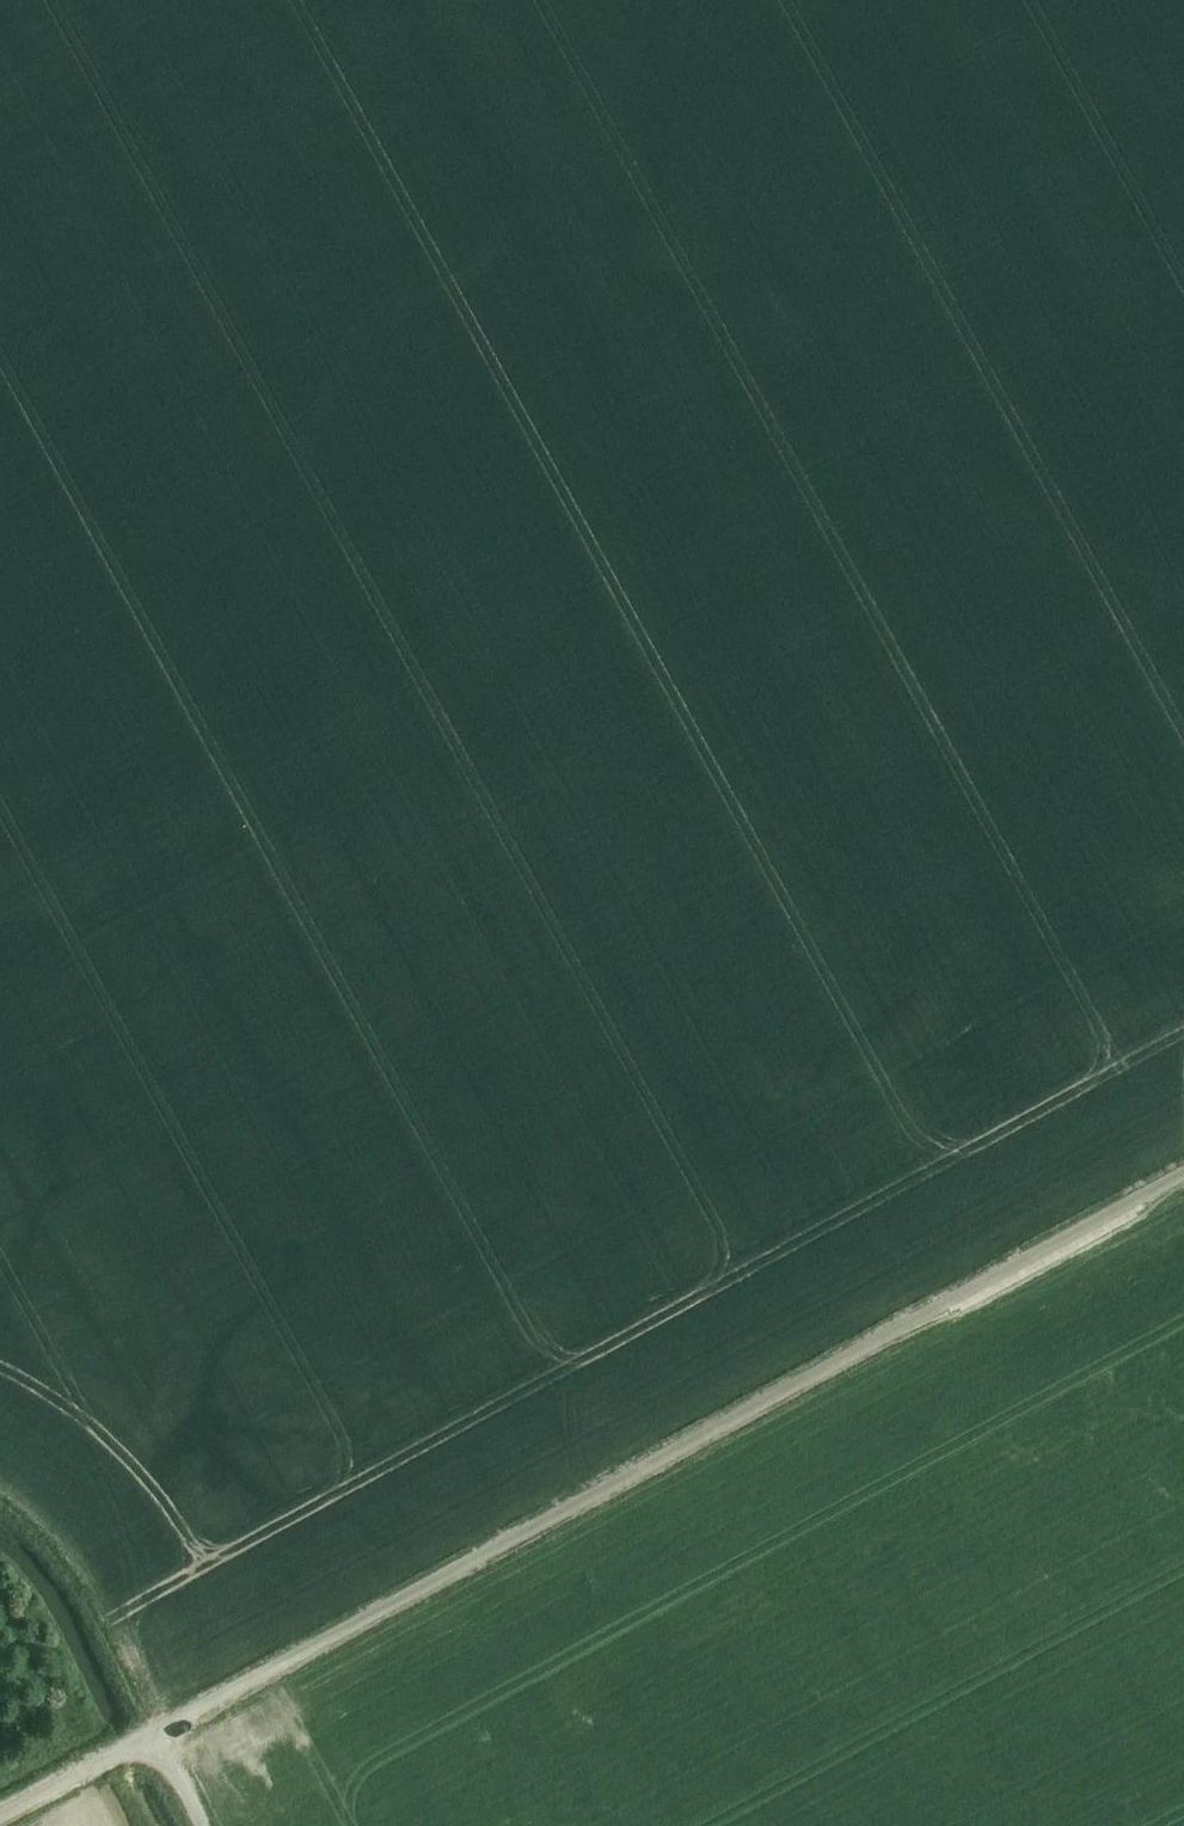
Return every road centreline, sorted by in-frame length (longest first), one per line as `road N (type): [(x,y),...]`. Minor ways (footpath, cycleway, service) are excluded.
road 1 (unclassified): [(1183,1174),(150,1739)]
road 2 (unclassified): [(0,1822),(150,1739)]

